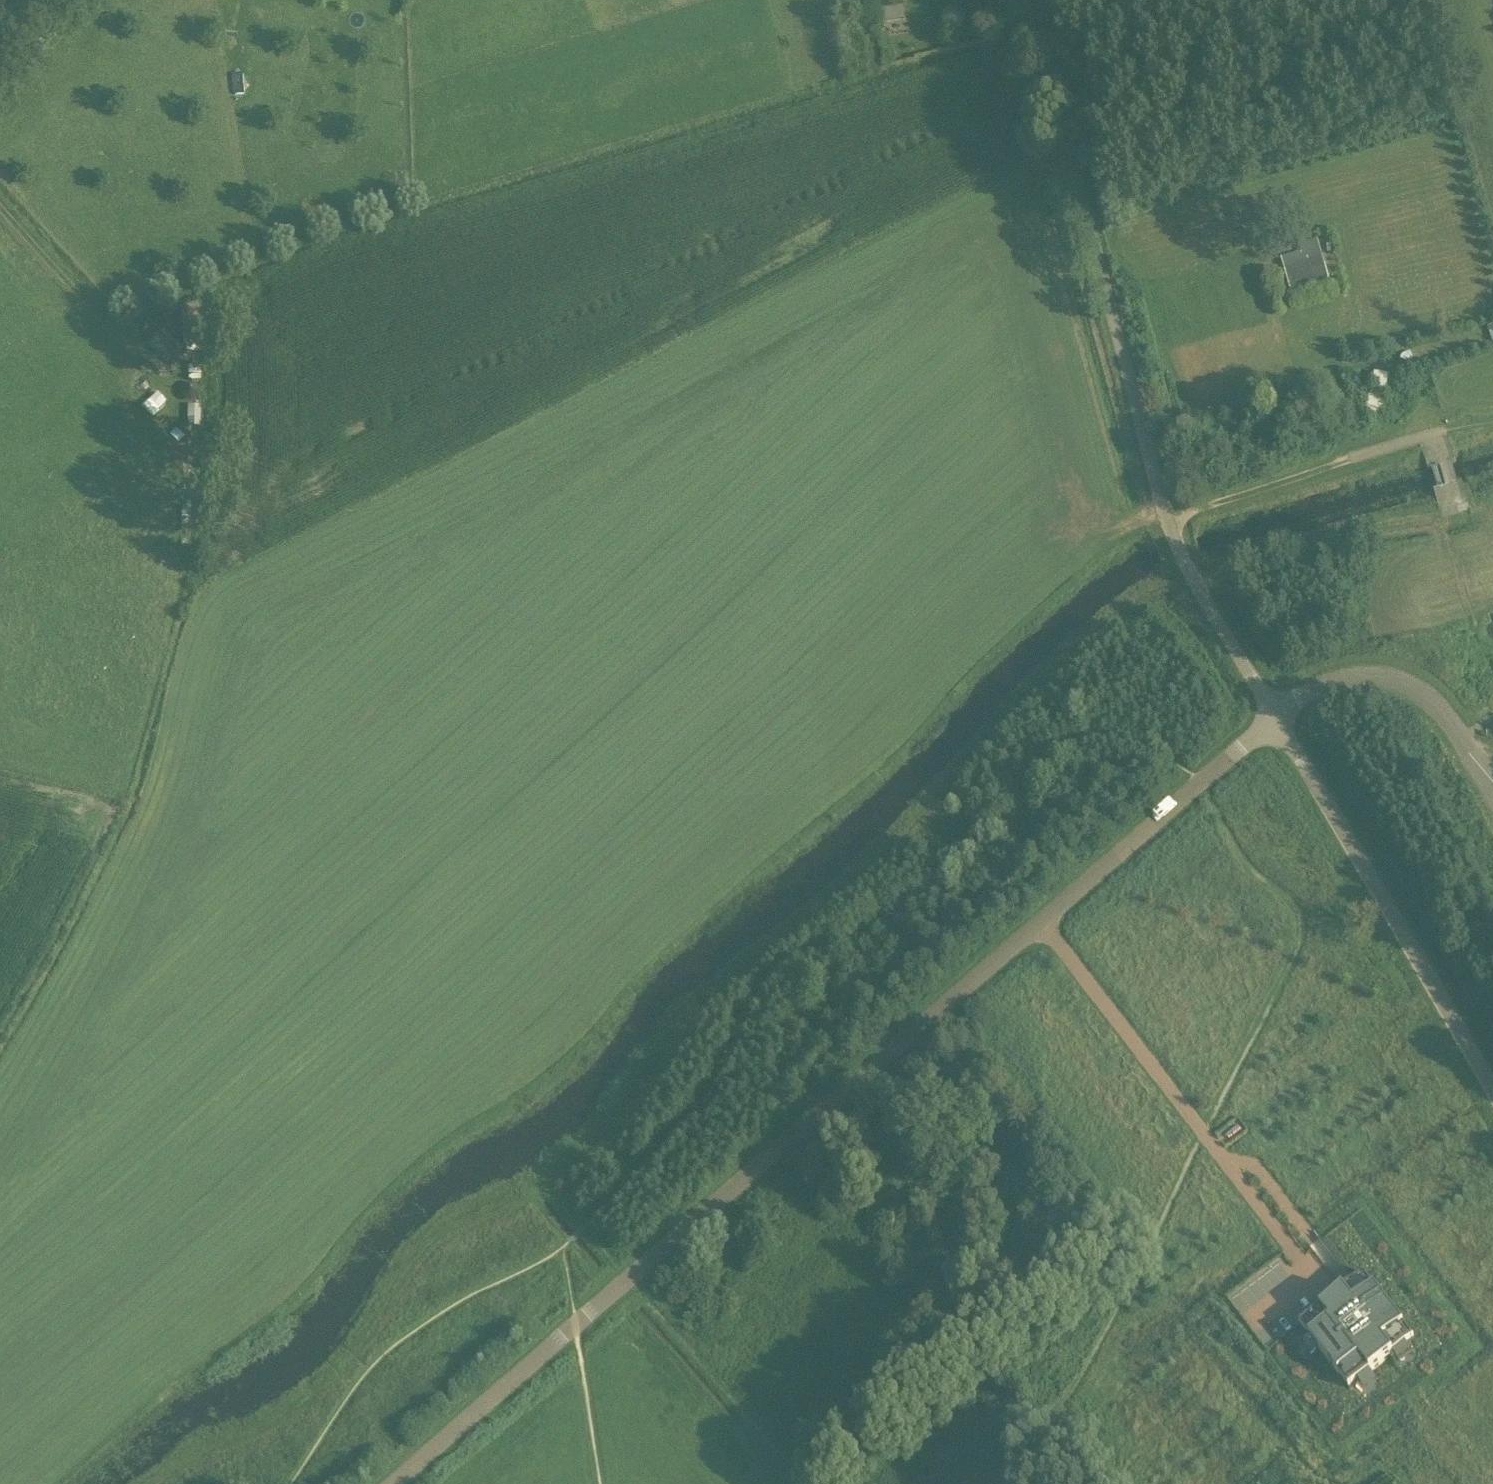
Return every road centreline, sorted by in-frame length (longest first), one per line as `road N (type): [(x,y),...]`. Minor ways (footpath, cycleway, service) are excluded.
road 1 (track): [(149,1483),(195,1443),(287,1406),(357,1343),(416,1243),(460,1208),(535,1179),(601,1135),(681,1015),(890,844),(996,729),(1145,593),(1459,506)]
road 2 (unclassified): [(398,1483),(1276,716)]
road 3 (unclassified): [(1276,716),(1194,584),(1165,520),(1026,0)]
road 4 (unclassified): [(1492,1094),(1276,716)]
road 5 (track): [(1165,520),(1436,435)]
road 6 (unclassified): [(1463,738),(1437,704),(1385,678),(1331,684),(1276,716)]

